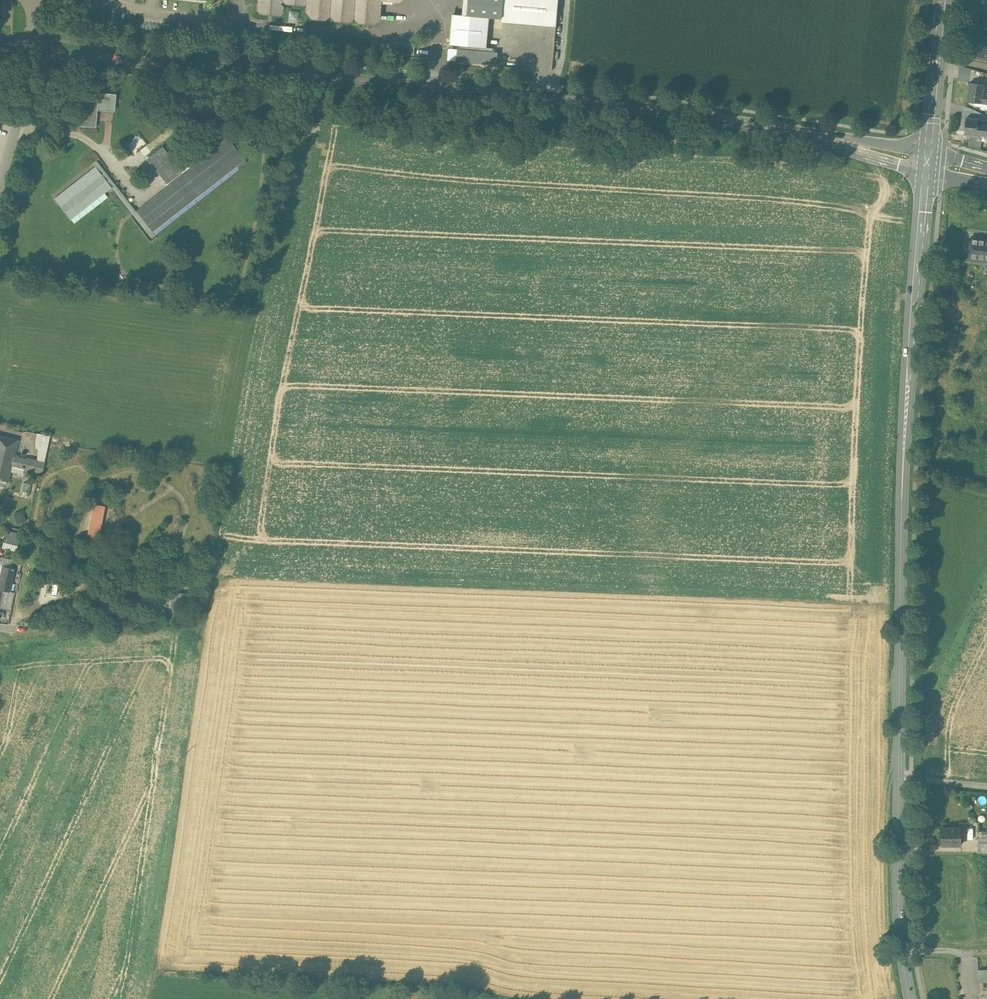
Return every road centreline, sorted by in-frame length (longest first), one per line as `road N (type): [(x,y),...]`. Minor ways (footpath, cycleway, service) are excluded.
road 1 (tertiary): [(32,49),(462,91),(817,137),(929,162)]
road 2 (secondary): [(910,998),(897,777),(910,383),(929,162)]
road 3 (track): [(16,631),(43,482),(62,470),(80,469),(95,480),(146,472),(179,494),(187,516),(179,588),(112,597),(81,586),(24,616)]
road 4 (track): [(169,487),(111,529),(105,502),(89,503),(84,587)]
road 5 (secondary): [(929,162),(945,0)]
road 6 (residential): [(0,168),(32,49)]

